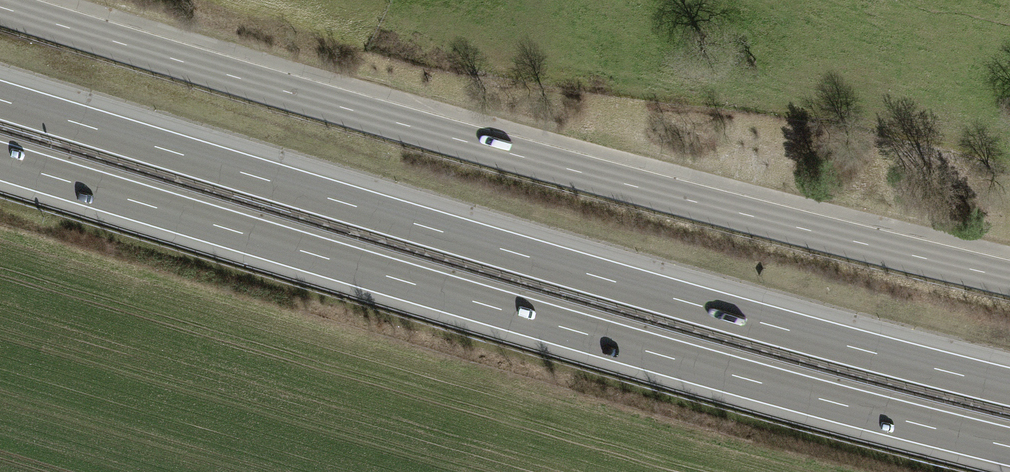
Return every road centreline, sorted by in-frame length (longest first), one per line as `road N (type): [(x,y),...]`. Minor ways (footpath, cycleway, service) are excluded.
road 1 (motorway): [(1009,386),(558,266),(0,99)]
road 2 (motorway): [(0,162),(722,374),(1009,448)]
road 3 (tertiary): [(0,4),(497,152),(1009,278)]

